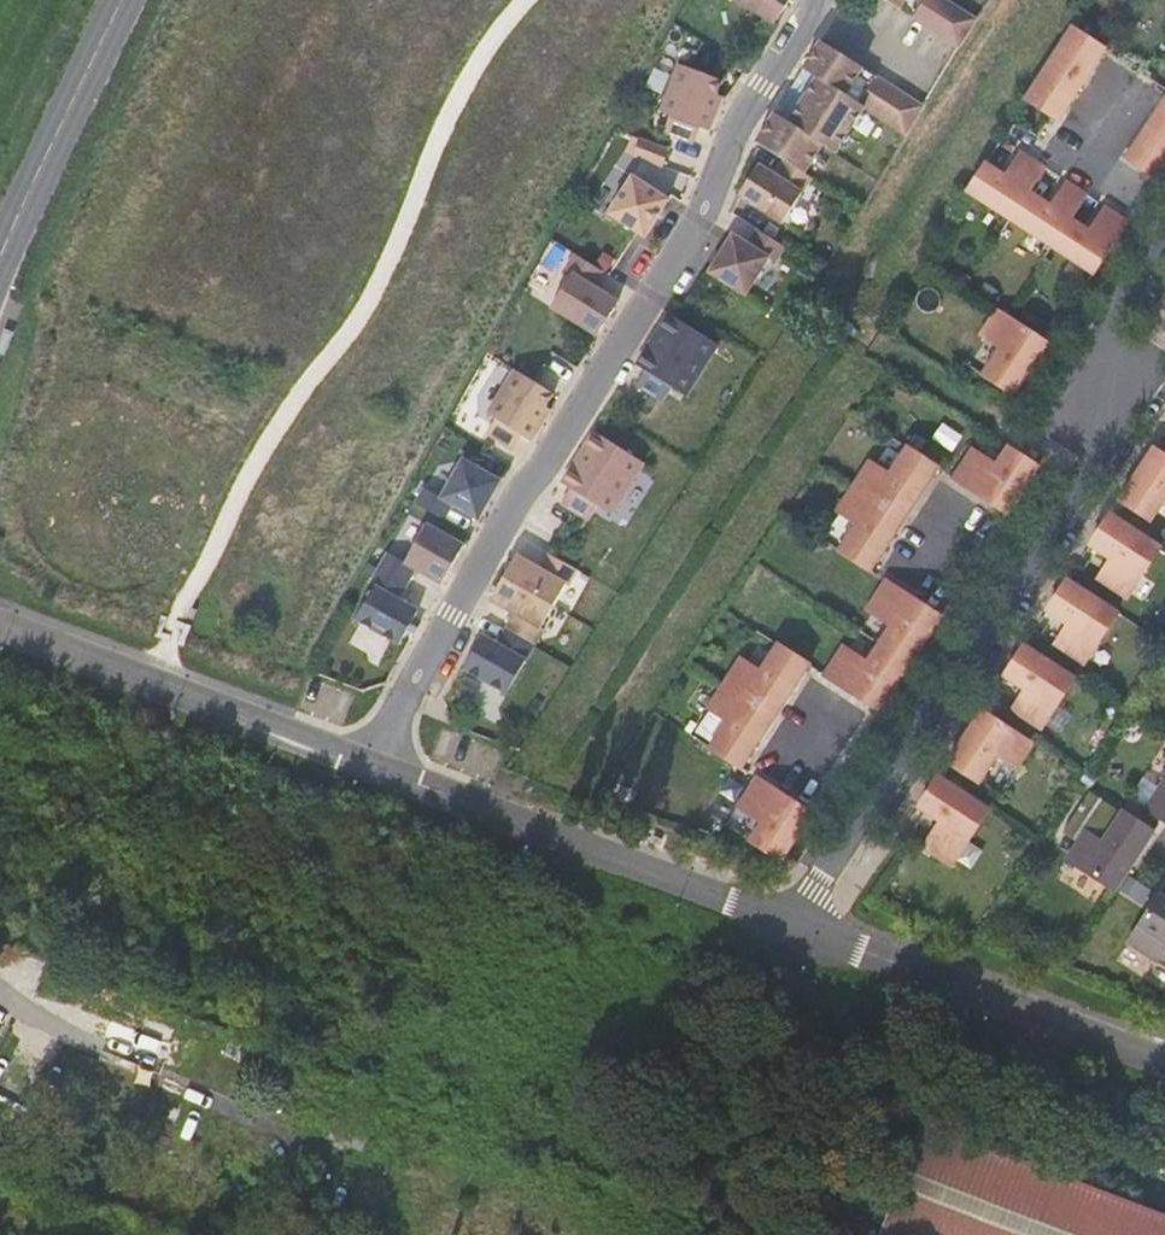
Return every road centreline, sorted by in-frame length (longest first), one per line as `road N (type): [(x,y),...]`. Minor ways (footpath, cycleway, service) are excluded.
road 1 (residential): [(818,0),(730,144),(703,213),(361,769)]
road 2 (residential): [(1164,239),(1110,322),(1084,477),(797,924)]
road 3 (residential): [(361,769),(797,924)]
road 4 (residential): [(797,924),(1163,1058)]
road 5 (residential): [(0,629),(361,769)]
road 6 (tertiary): [(122,0),(0,256)]

